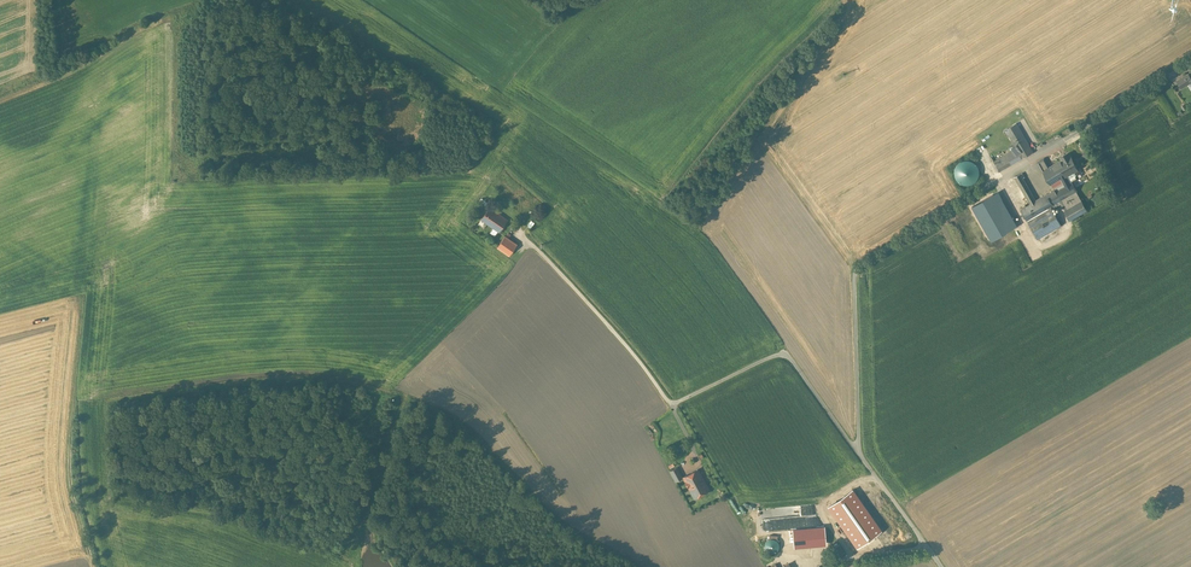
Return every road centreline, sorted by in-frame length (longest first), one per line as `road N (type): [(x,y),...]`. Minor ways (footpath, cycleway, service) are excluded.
road 1 (unclassified): [(857,449),(853,272),(1190,59)]
road 2 (track): [(94,566),(70,476),(85,290)]
road 3 (unclassified): [(672,401),(786,354),(857,449)]
road 4 (unclassified): [(857,449),(940,566)]

